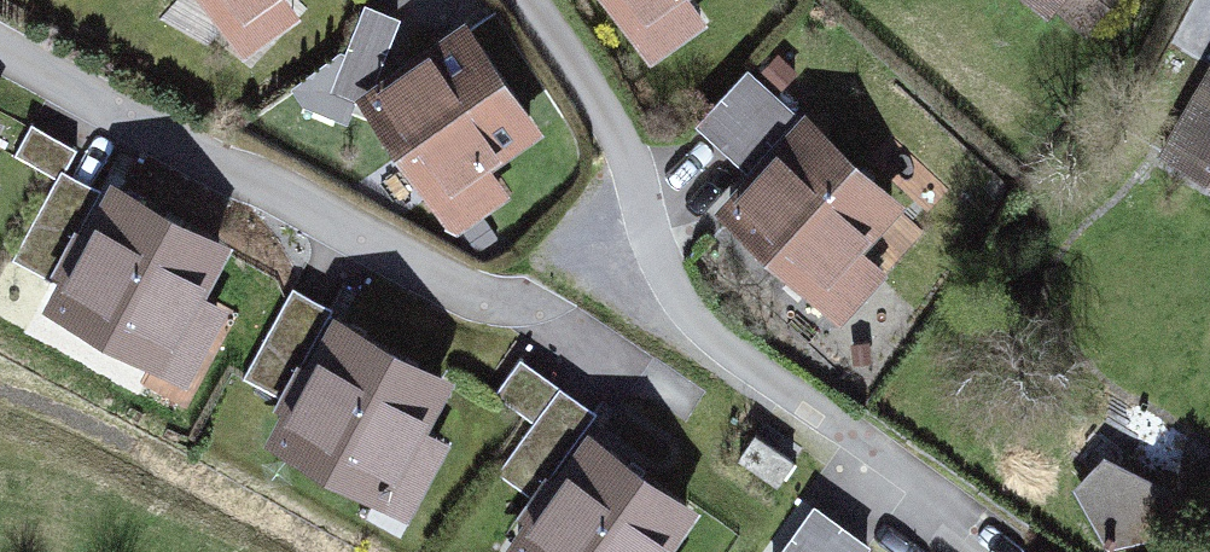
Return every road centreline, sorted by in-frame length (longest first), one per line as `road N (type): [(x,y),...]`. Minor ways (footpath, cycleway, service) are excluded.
road 1 (residential): [(554,0),(700,294),(960,513)]

